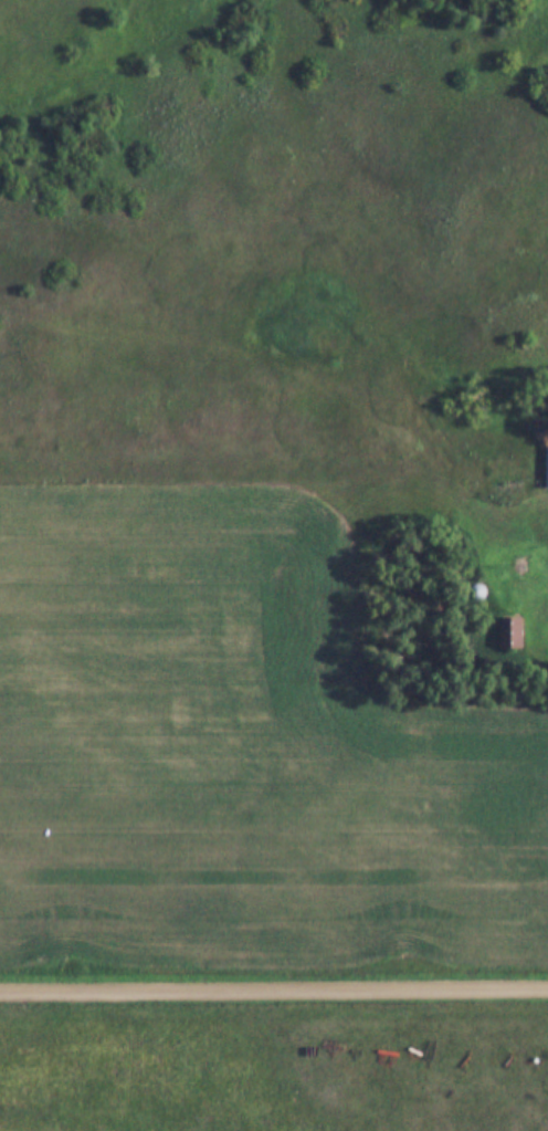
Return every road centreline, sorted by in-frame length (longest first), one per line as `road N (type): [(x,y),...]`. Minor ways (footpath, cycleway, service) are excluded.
road 1 (residential): [(0,982),(547,980)]

